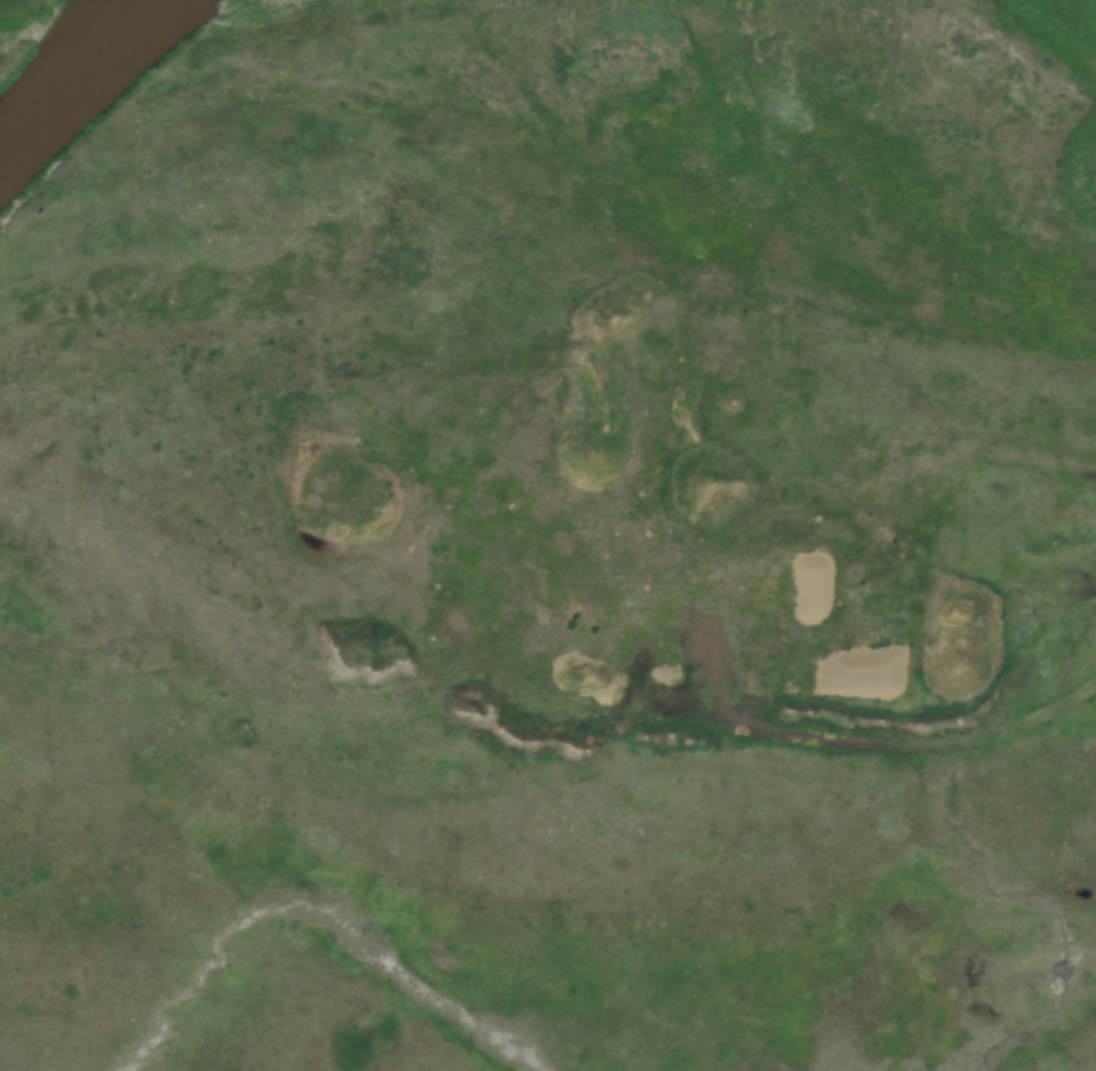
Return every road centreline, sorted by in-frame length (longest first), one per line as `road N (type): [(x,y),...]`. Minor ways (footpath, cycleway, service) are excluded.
road 1 (track): [(1095,463),(994,451),(928,463),(751,518),(503,658),(396,701),(294,702),(0,631)]

